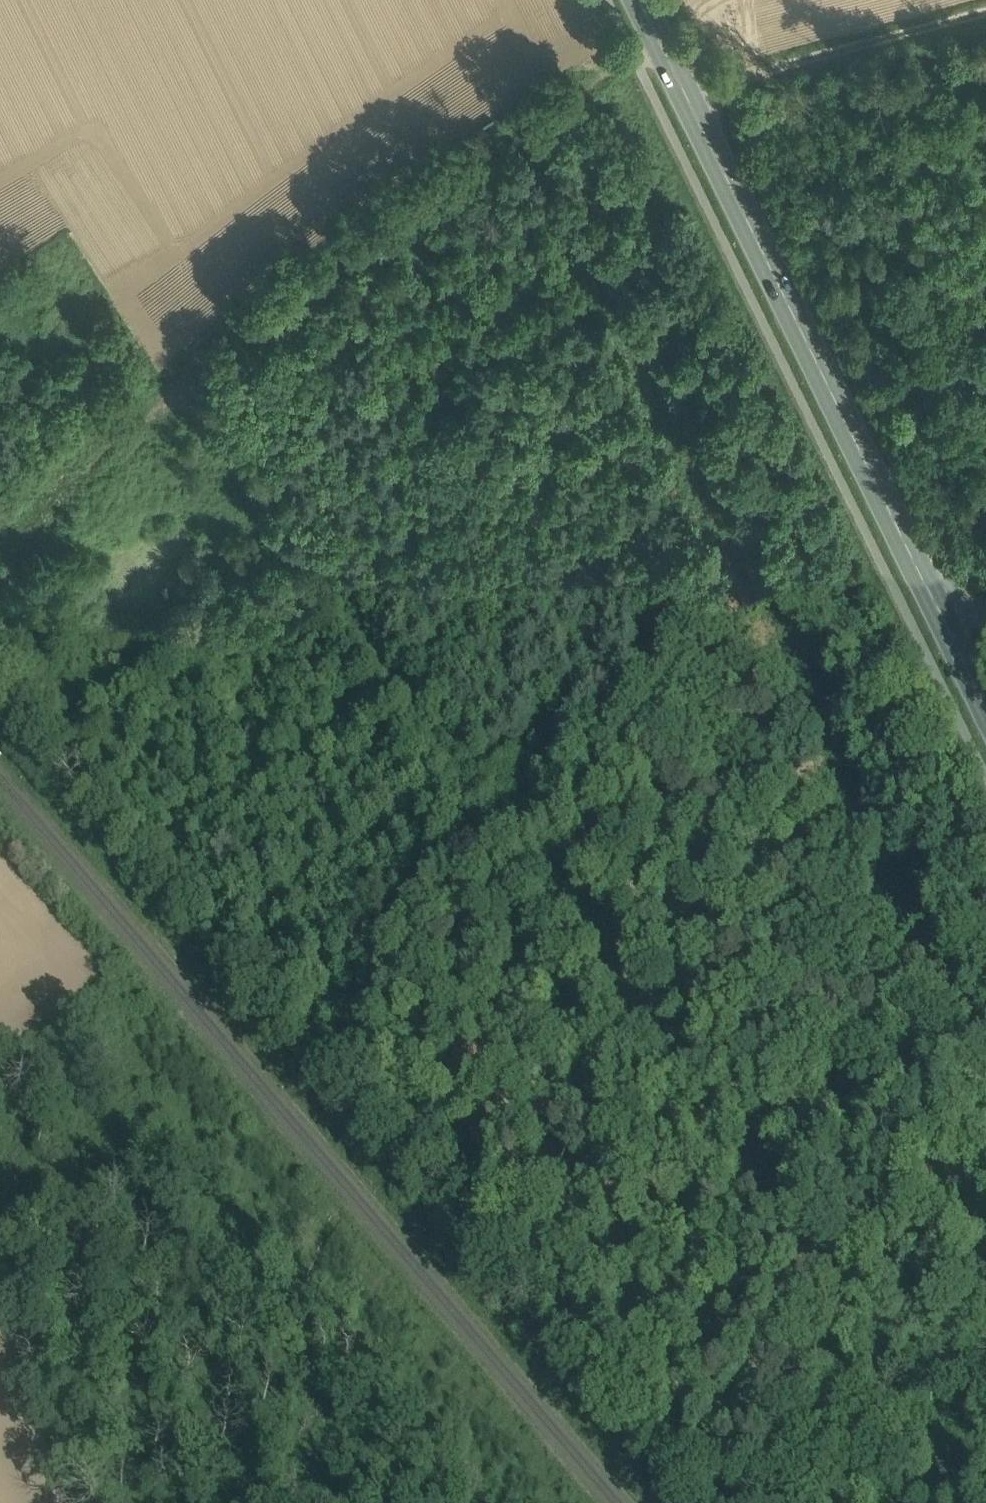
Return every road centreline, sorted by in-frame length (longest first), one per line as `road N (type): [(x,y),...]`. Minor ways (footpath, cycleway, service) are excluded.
road 1 (primary): [(647,0),(985,690)]
road 2 (track): [(985,14),(690,87),(661,107)]

